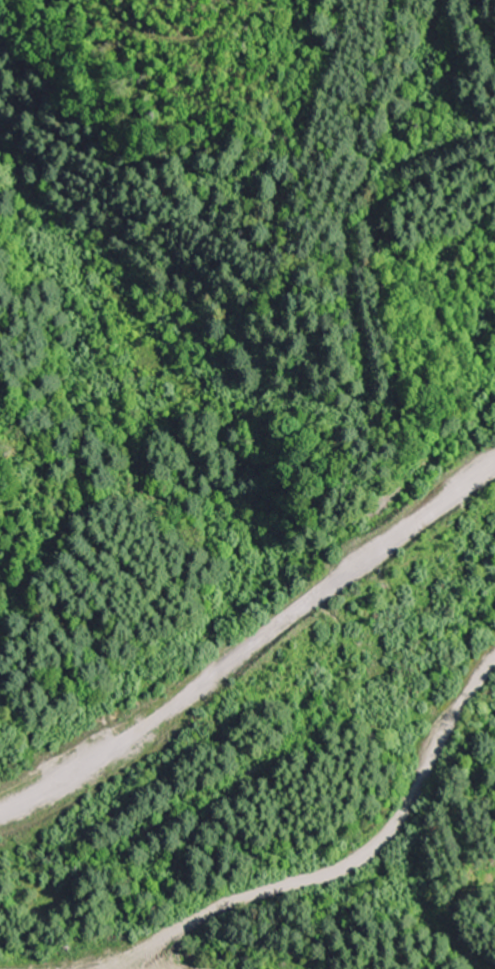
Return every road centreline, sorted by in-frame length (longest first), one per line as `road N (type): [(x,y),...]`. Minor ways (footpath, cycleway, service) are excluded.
road 1 (track): [(73,968),(106,962),(252,890),(376,847),(494,657)]

